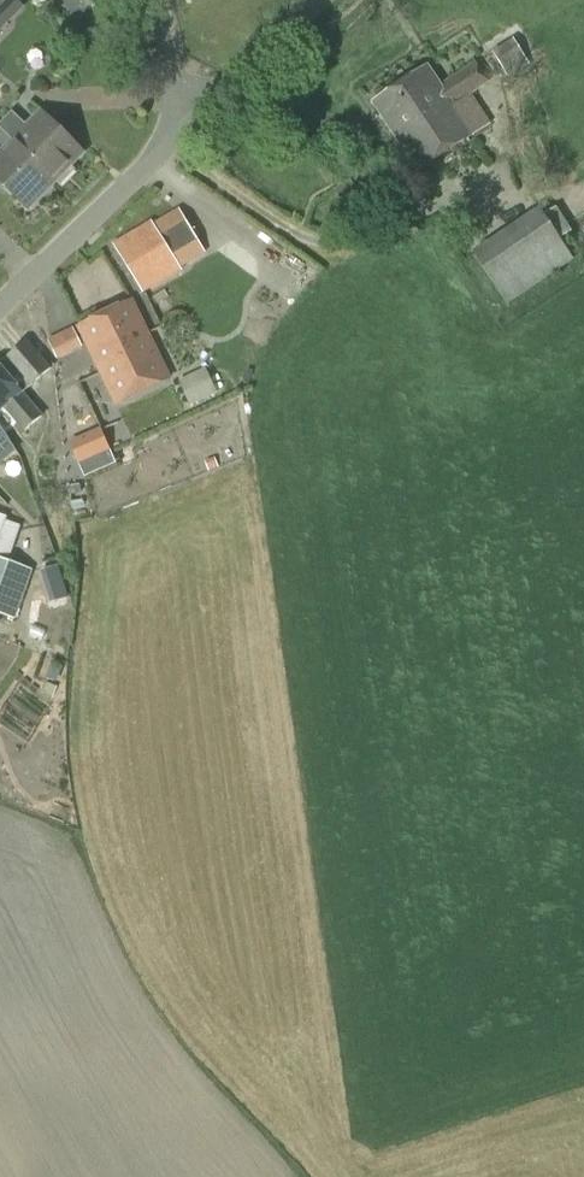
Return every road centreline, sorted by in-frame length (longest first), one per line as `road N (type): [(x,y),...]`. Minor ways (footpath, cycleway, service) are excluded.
road 1 (unclassified): [(0,302),(177,131)]
road 2 (unclassified): [(177,131),(321,0)]
road 3 (unclassified): [(177,131),(178,95),(156,0)]

